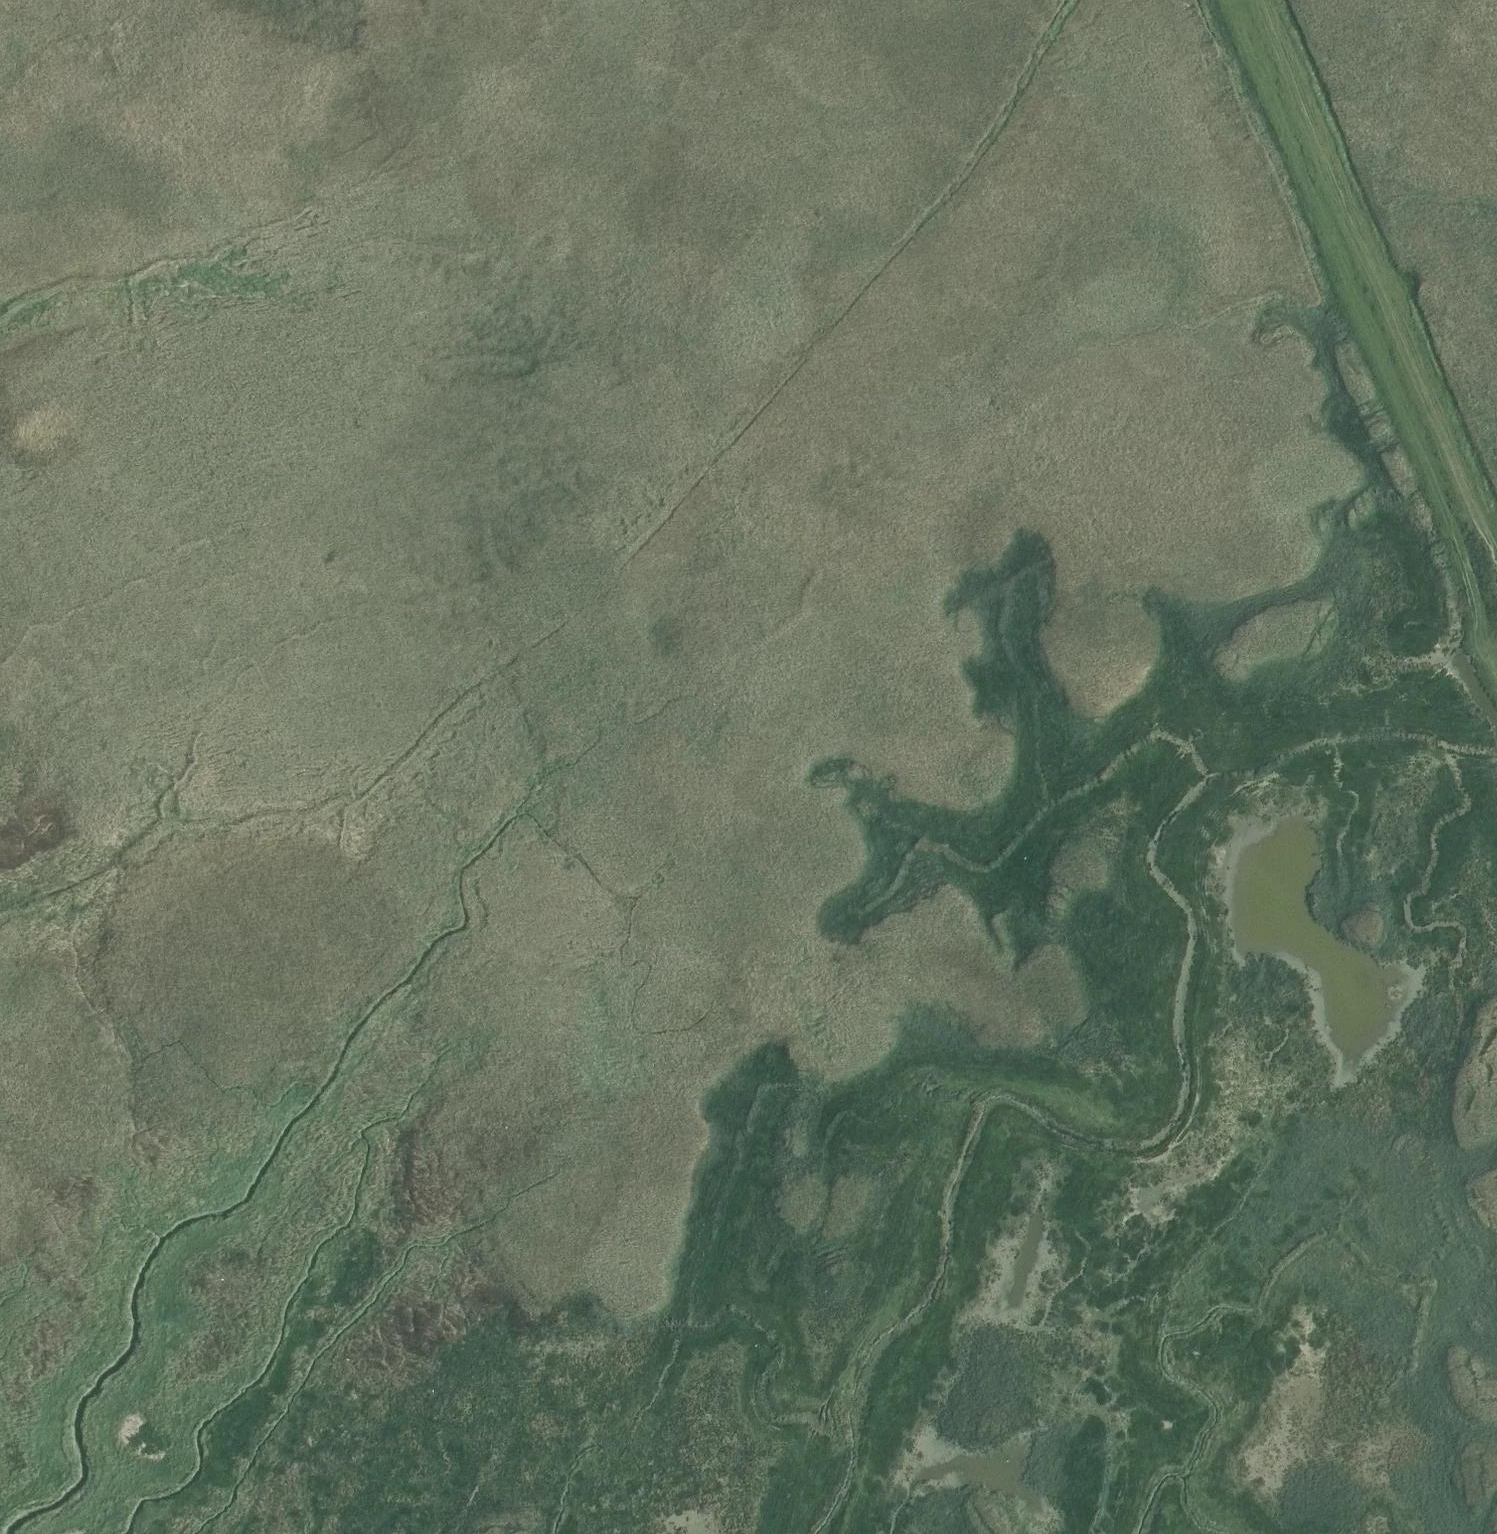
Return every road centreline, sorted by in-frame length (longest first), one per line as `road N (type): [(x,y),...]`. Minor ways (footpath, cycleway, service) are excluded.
road 1 (track): [(1496,558),(1267,0)]

